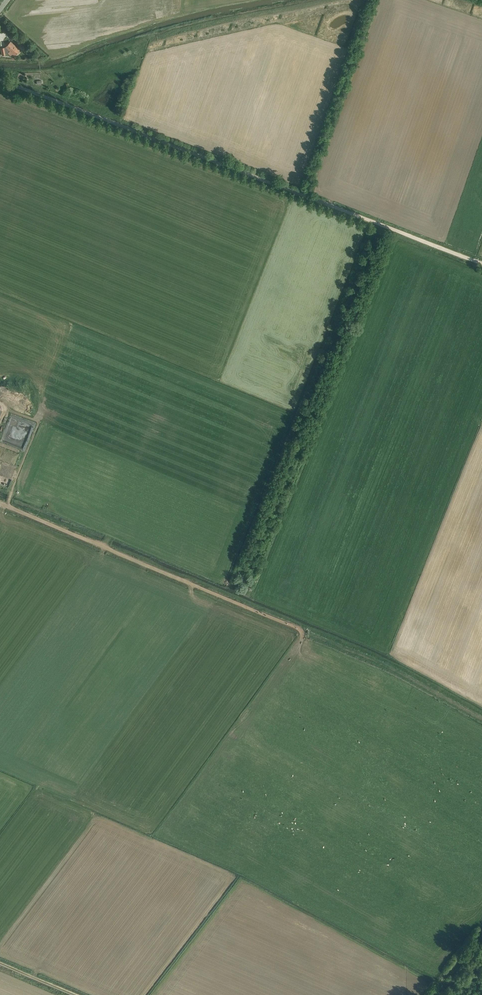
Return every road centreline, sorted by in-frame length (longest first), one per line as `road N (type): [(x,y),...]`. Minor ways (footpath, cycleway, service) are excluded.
road 1 (track): [(0,81),(481,264)]

